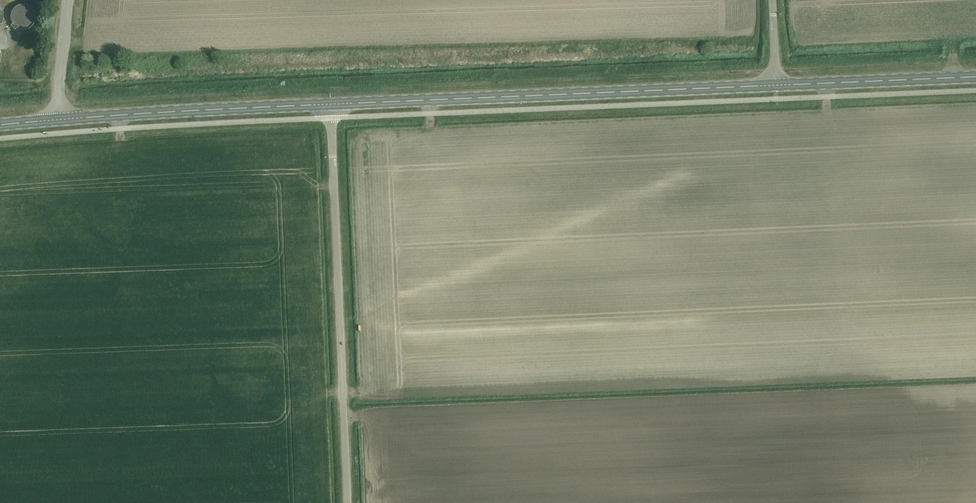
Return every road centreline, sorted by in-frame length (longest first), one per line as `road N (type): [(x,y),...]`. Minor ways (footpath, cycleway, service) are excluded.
road 1 (tertiary): [(331,104),(777,86)]
road 2 (unclassified): [(349,502),(331,104)]
road 3 (tertiary): [(0,125),(331,104)]
road 4 (tertiary): [(777,86),(975,77)]

